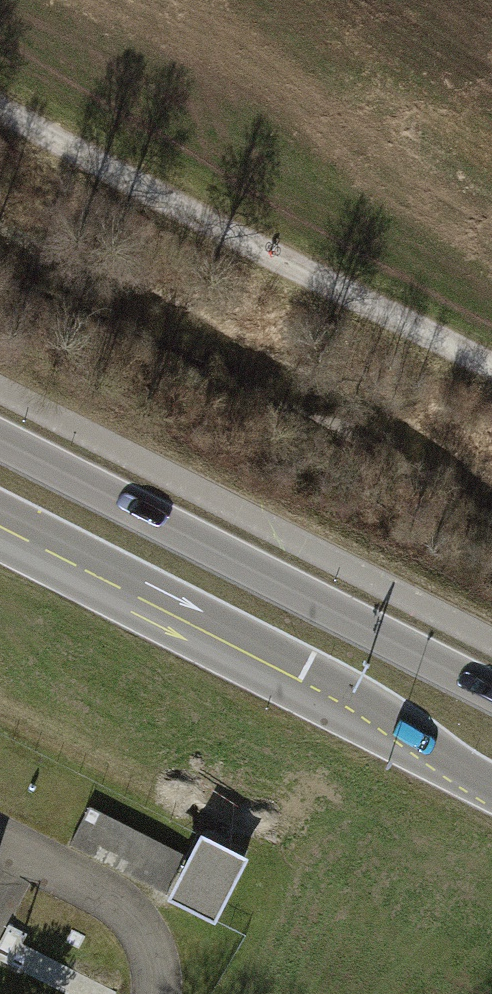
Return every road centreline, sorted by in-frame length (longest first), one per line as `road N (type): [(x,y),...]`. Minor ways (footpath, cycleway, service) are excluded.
road 1 (track): [(0,110),(181,216),(491,375)]
road 2 (secondary): [(0,526),(491,779)]
road 3 (secondary): [(491,693),(0,442)]

